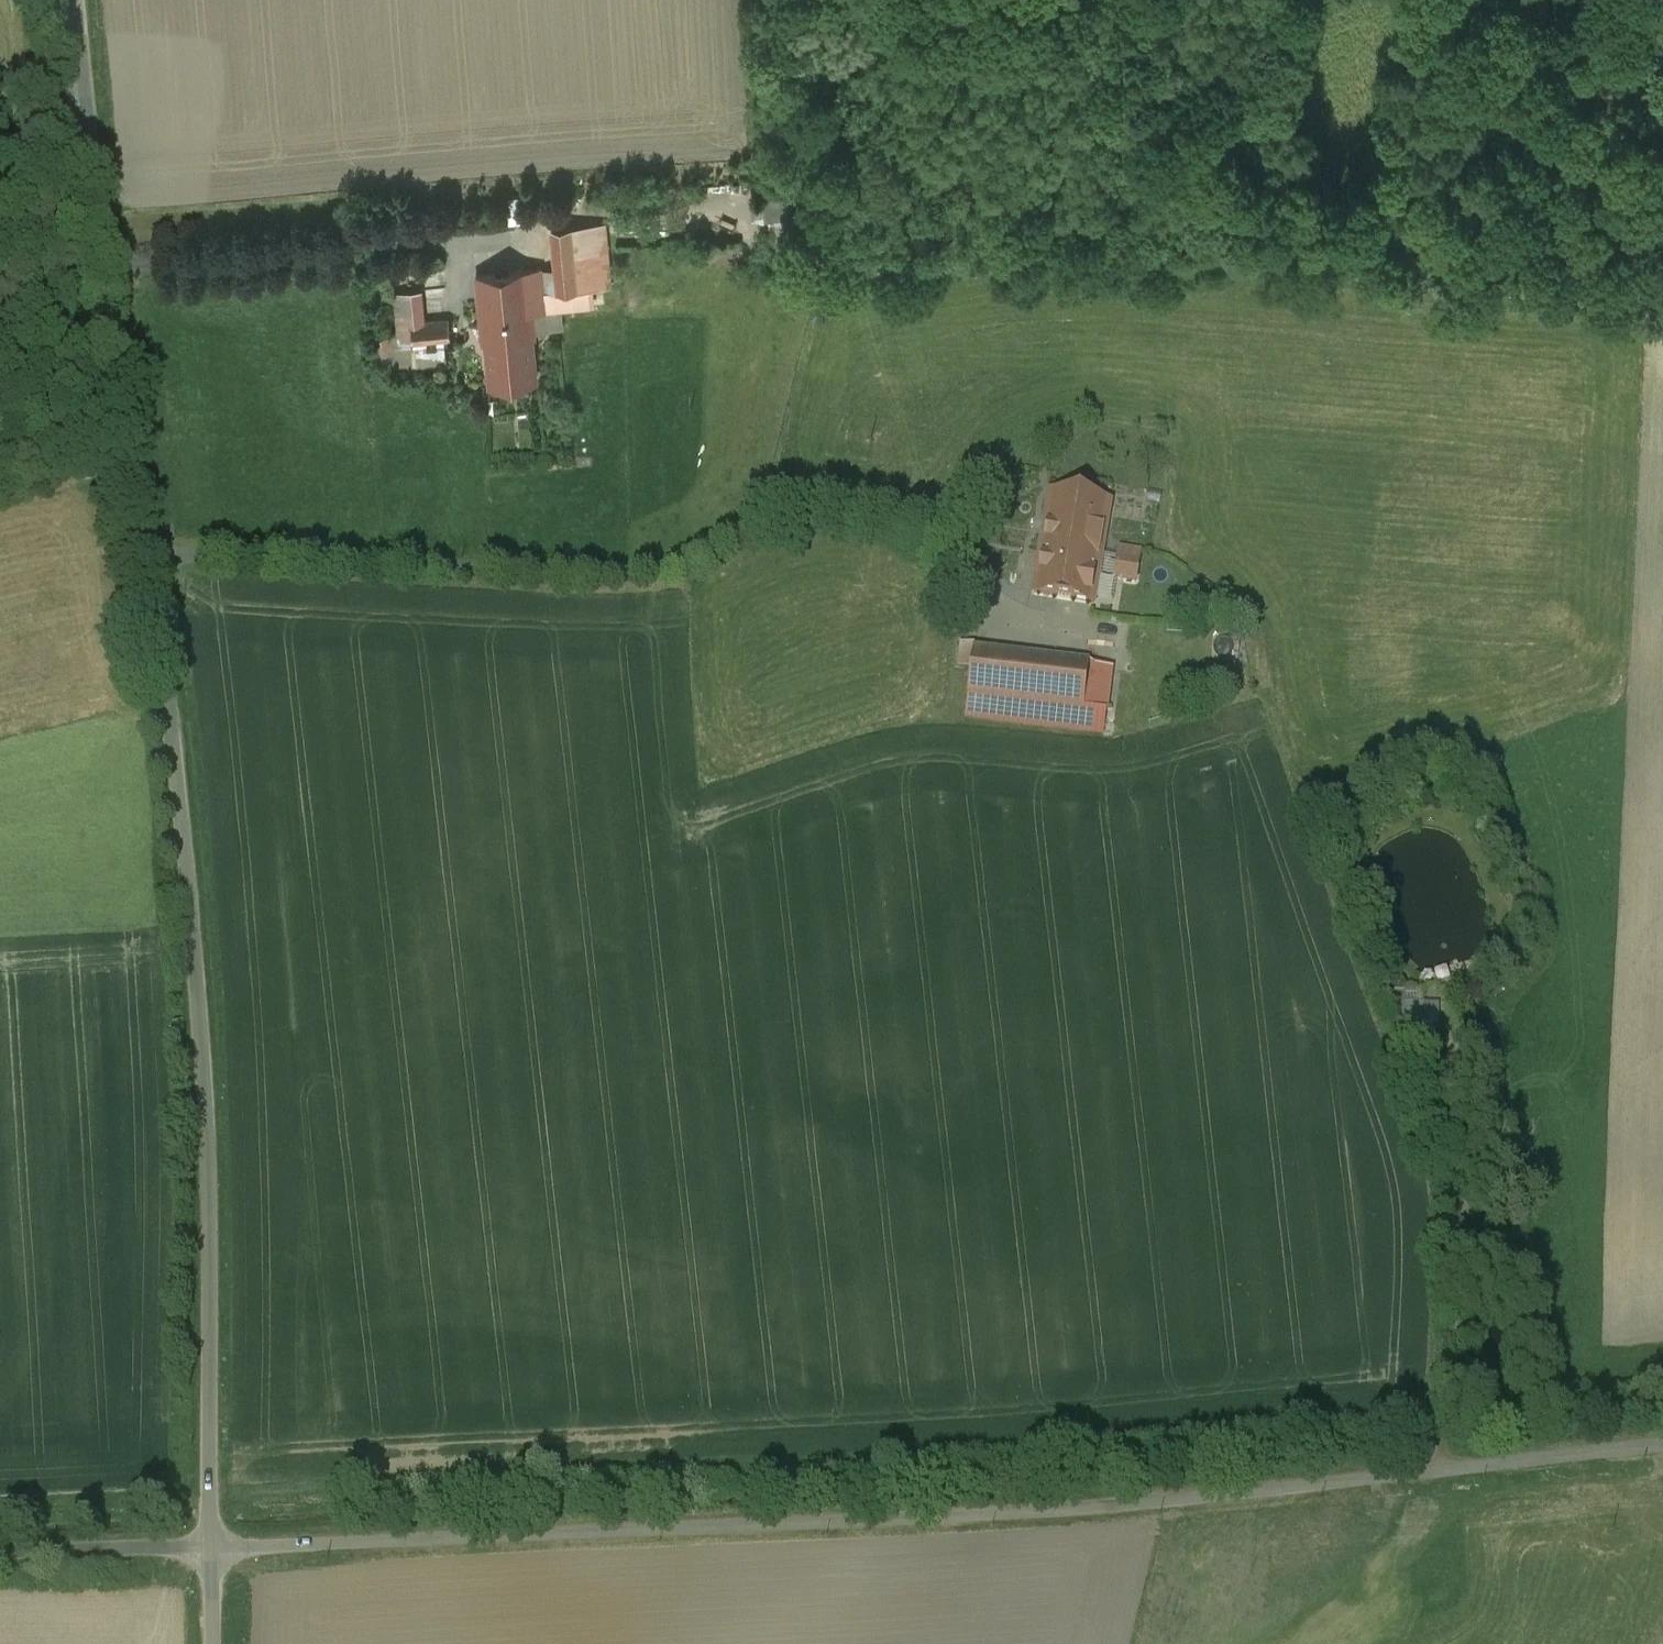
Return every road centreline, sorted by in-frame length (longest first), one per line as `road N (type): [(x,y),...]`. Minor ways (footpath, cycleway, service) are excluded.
road 1 (unclassified): [(210,1549),(202,1053),(153,580),(78,0)]
road 2 (unclassified): [(210,1549),(1166,1502),(1662,1446)]
road 3 (unclassified): [(0,1555),(210,1549)]

